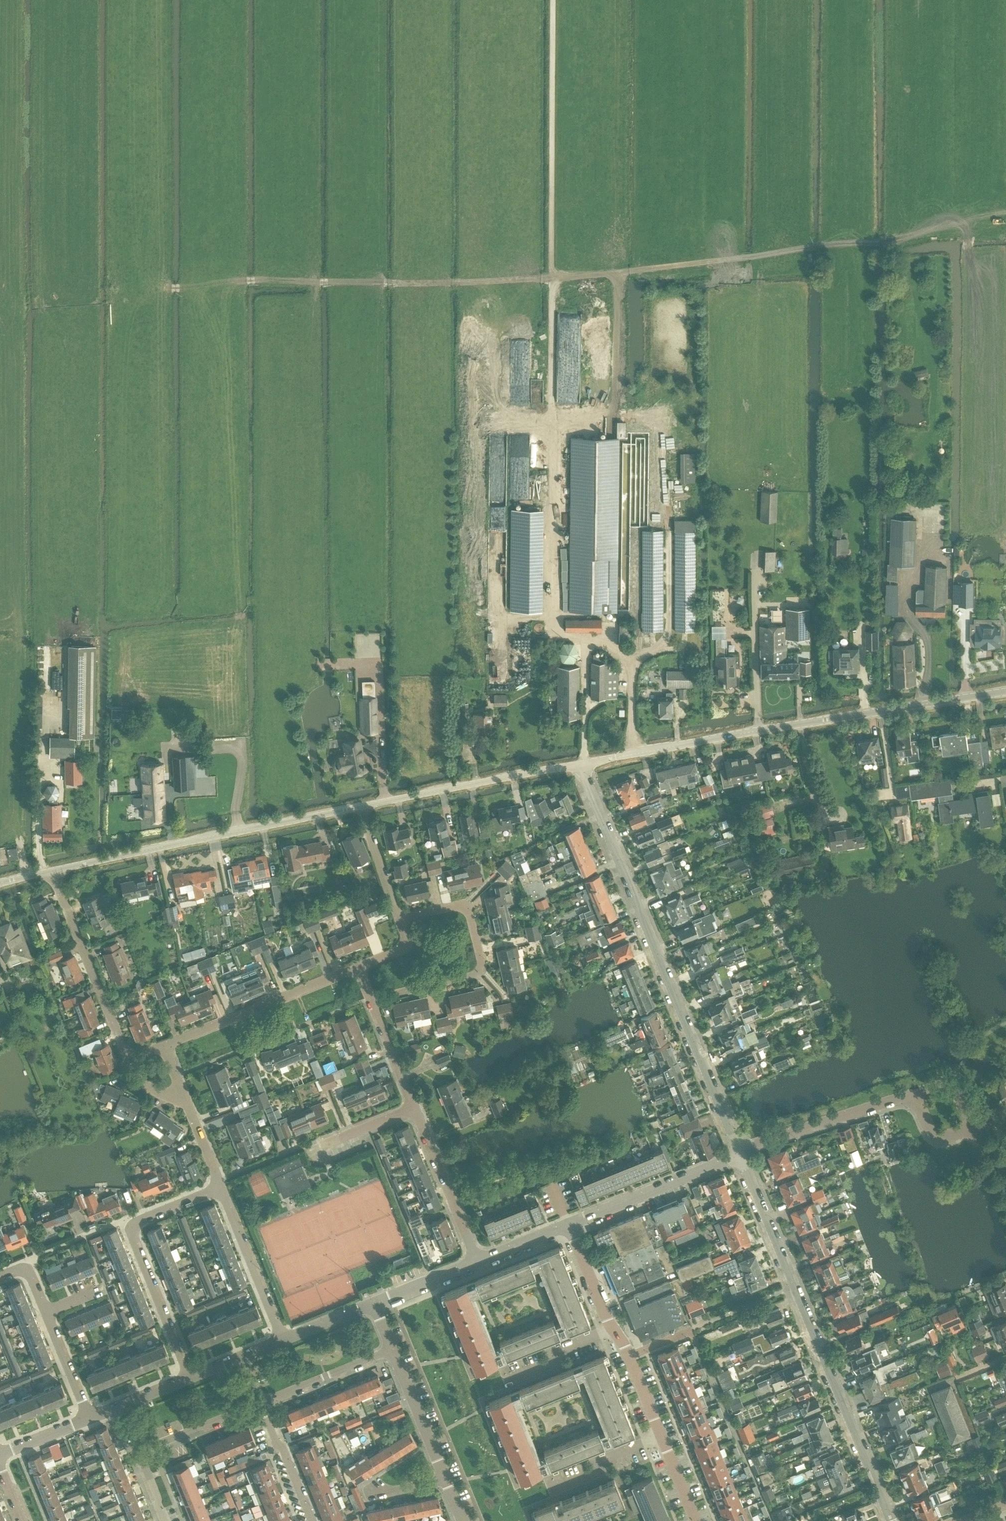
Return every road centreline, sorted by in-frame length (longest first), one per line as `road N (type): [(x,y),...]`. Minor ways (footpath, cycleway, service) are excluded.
road 1 (track): [(320,283),(552,278),(893,242),(1005,213)]
road 2 (unclassified): [(582,763),(1005,692)]
road 3 (track): [(560,425),(550,403),(554,0)]
road 4 (residential): [(740,1155),(582,763)]
road 5 (residential): [(892,1520),(740,1155)]
road 6 (unclassified): [(53,871),(362,807)]
road 7 (residential): [(220,1185),(145,1216),(132,1233),(188,1378)]
road 8 (residential): [(371,1000),(483,968),(470,914),(459,907),(402,917)]
road 9 (unclassified): [(362,807),(582,763)]
road 10 (residential): [(167,1044),(359,969)]
road 11 (residential): [(127,1059),(53,871)]
road 12 (residential): [(740,1155),(914,1095)]
road 13 (residential): [(576,1222),(740,1155)]
road 14 (residential): [(285,1339),(220,1185)]
road 15 (residential): [(414,1109),(478,1260)]
road 16 (residential): [(265,1407),(396,1354)]
road 17 (residential): [(139,1458),(265,1407)]
road 18 (residential): [(446,1480),(396,1354)]
road 19 (residential): [(314,1520),(265,1407)]
road 20 (residential): [(504,1376),(617,1332)]

